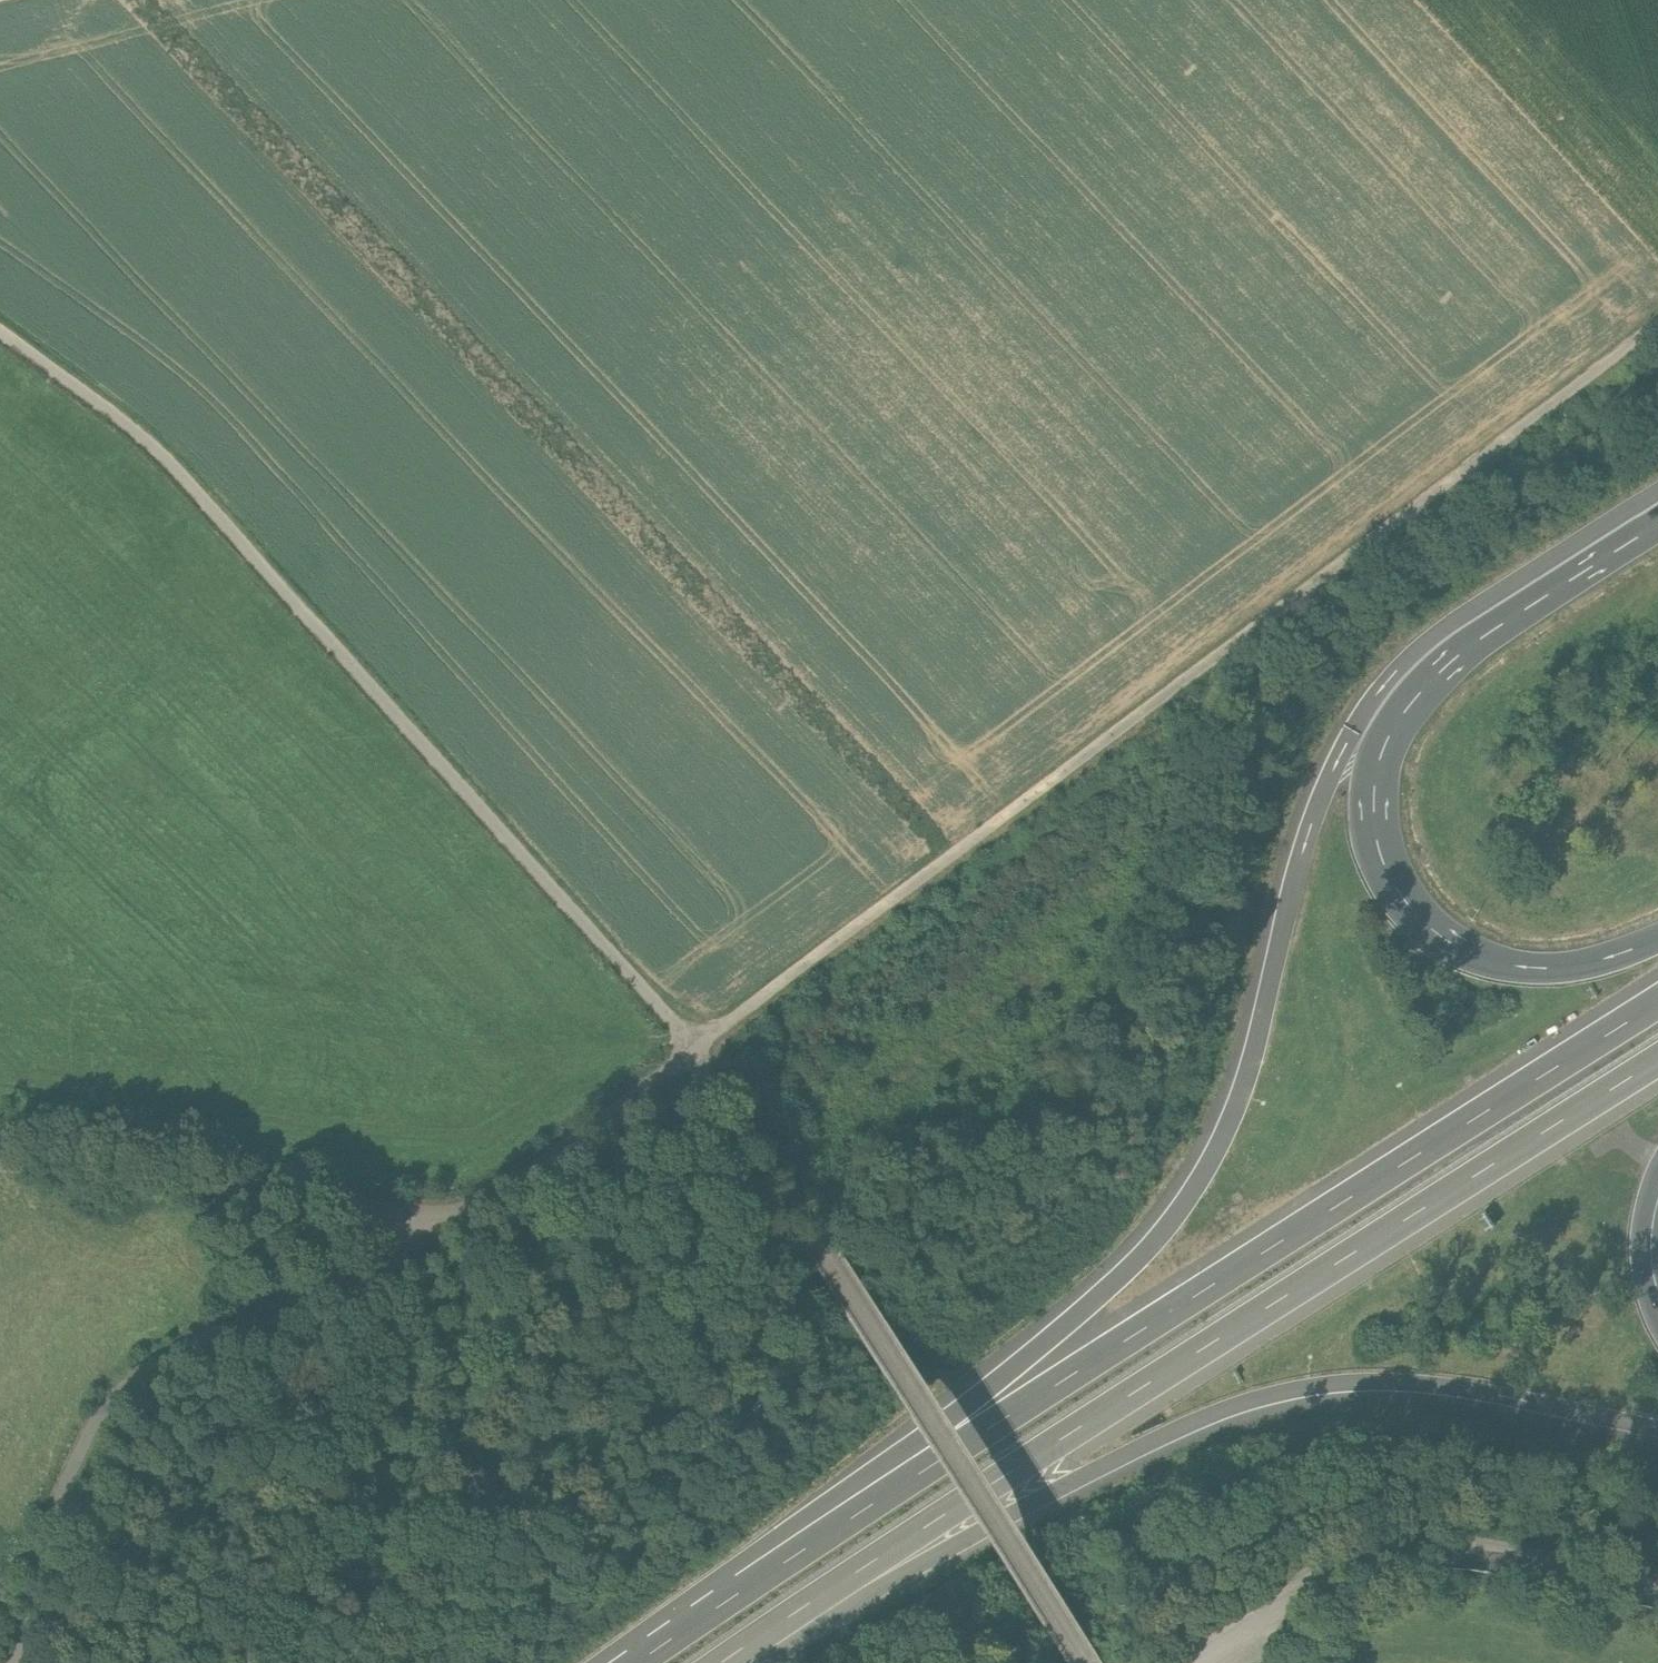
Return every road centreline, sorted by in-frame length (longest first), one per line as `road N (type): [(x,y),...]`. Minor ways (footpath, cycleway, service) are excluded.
road 1 (motorway): [(1657,491),(1462,616),(1352,723),(1312,798),(1247,1066),(1224,1125),(1153,1229),(1047,1328),(763,1544),(667,1641)]
road 2 (track): [(1657,327),(693,1053)]
road 3 (motorway): [(1657,1003),(667,1641)]
road 4 (motorway): [(786,1617),(1657,1062)]
road 5 (track): [(693,1053),(178,475),(0,334)]
road 6 (motorway): [(786,1617),(981,1534),(1181,1429),(1319,1388),(1435,1390),(1657,1436)]
road 7 (motorway): [(1657,940),(1553,969),(1490,964),(1451,944),(1407,900),(1382,854),(1376,822),(1385,752),(1415,704),(1517,617),(1657,529)]
road 8 (track): [(1085,1662),(693,1053)]
road 9 (track): [(15,1662),(62,1489),(96,1420),(140,1373),(450,1216)]
road 10 (residential): [(1657,1597),(1475,1556),(1412,1554),(1326,1587),(1194,1662)]
road 11 (track): [(450,1216),(0,1163)]
road 12 (track): [(693,1053),(498,1192),(450,1216)]
road 13 (motorway): [(1657,1313),(1646,1256),(1657,1181)]

